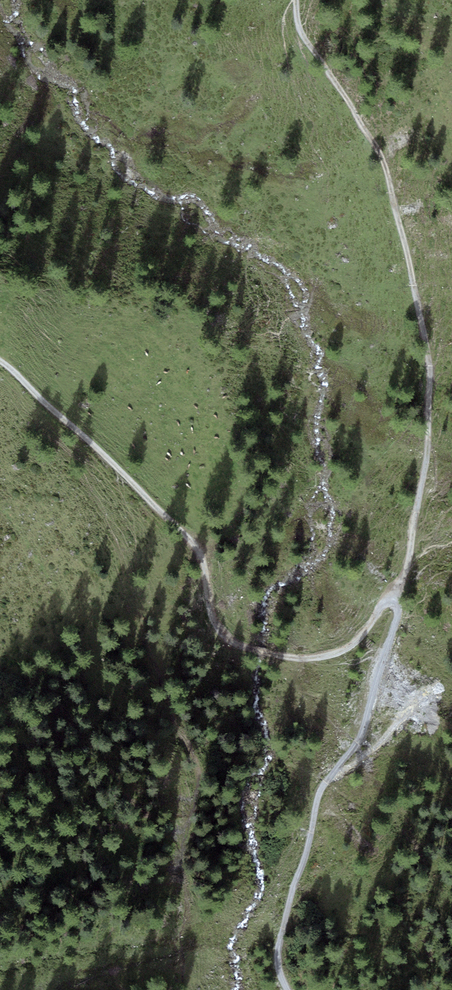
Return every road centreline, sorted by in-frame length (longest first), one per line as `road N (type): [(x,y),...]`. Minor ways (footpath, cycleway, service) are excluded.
road 1 (track): [(294,0),(300,30),(387,168),(432,384),(419,501),(398,591)]
road 2 (track): [(0,361),(185,533),(204,561),(225,638),(270,654),(328,654),(359,638),(398,591)]
road 3 (track): [(398,591),(360,739),(317,794),(280,930),(276,963),(285,989)]

